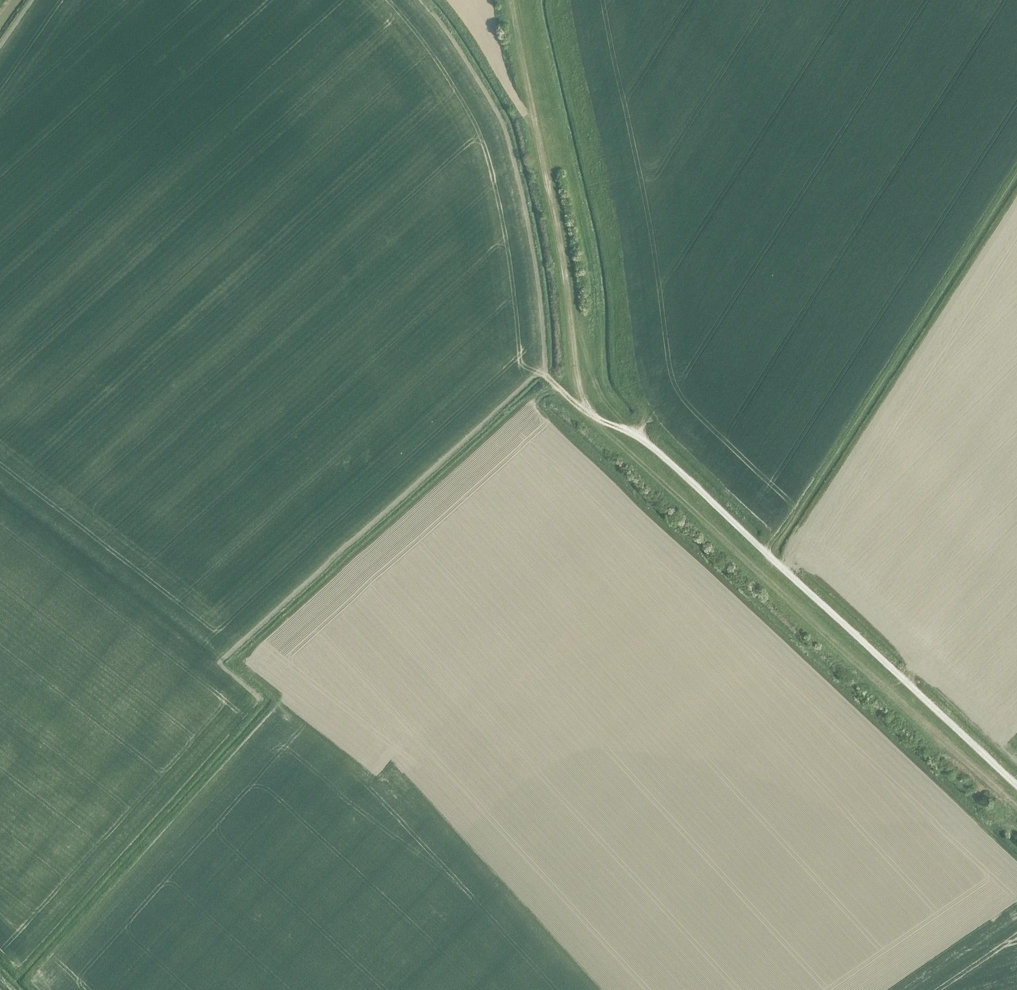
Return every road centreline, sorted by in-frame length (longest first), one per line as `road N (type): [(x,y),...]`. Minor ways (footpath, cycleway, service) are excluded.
road 1 (unclassified): [(1016,787),(651,444),(596,419),(554,384)]
road 2 (track): [(596,419),(578,366),(512,0)]

